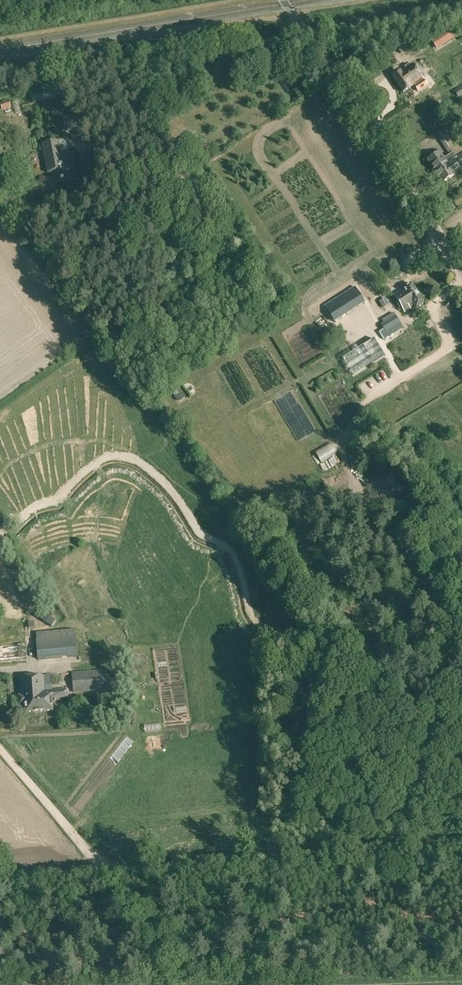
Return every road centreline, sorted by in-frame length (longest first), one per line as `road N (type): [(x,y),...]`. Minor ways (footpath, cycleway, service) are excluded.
road 1 (unclassified): [(0,881),(461,842)]
road 2 (tertiary): [(461,268),(283,0)]
road 3 (track): [(0,750),(106,872)]

